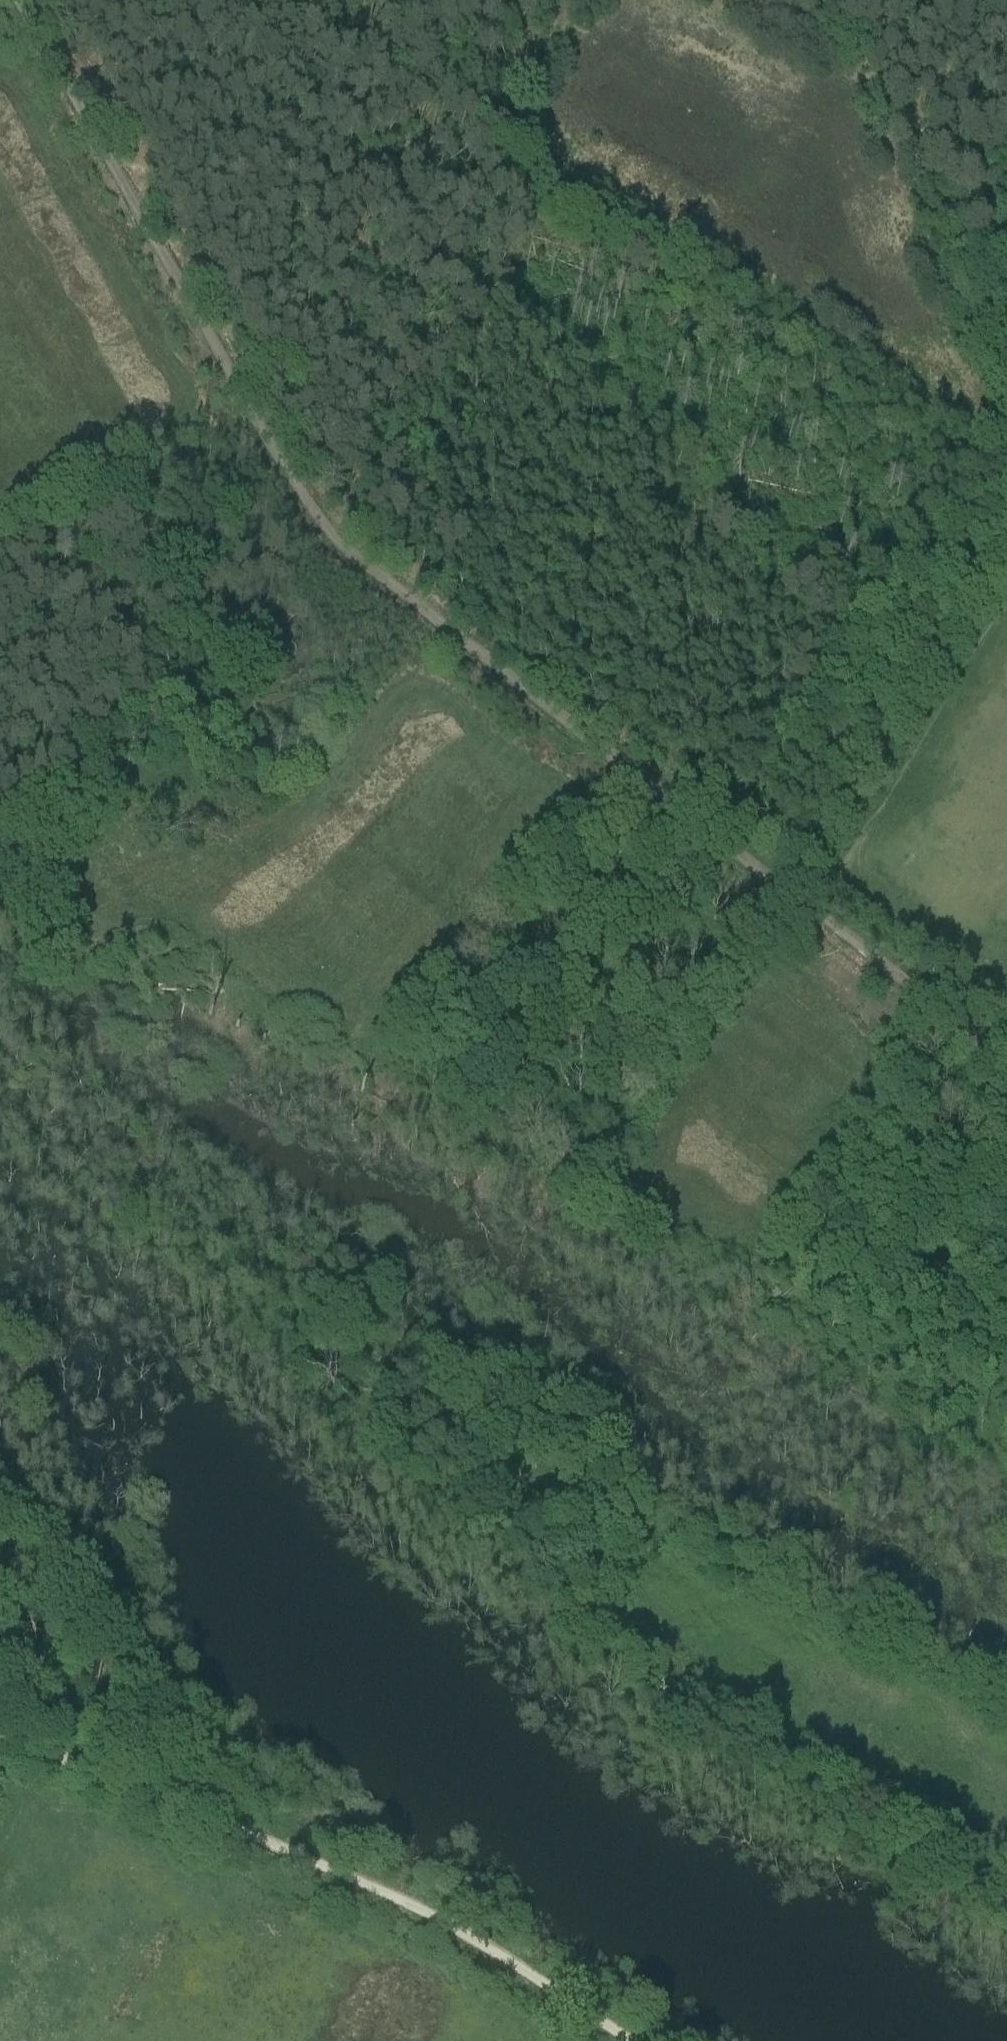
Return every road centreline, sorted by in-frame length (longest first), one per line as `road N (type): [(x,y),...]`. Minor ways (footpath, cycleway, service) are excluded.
road 1 (track): [(769,889),(340,553),(19,0)]
road 2 (track): [(623,2040),(436,1927),(239,1830),(0,1729)]
road 3 (track): [(1006,1048),(769,889)]

